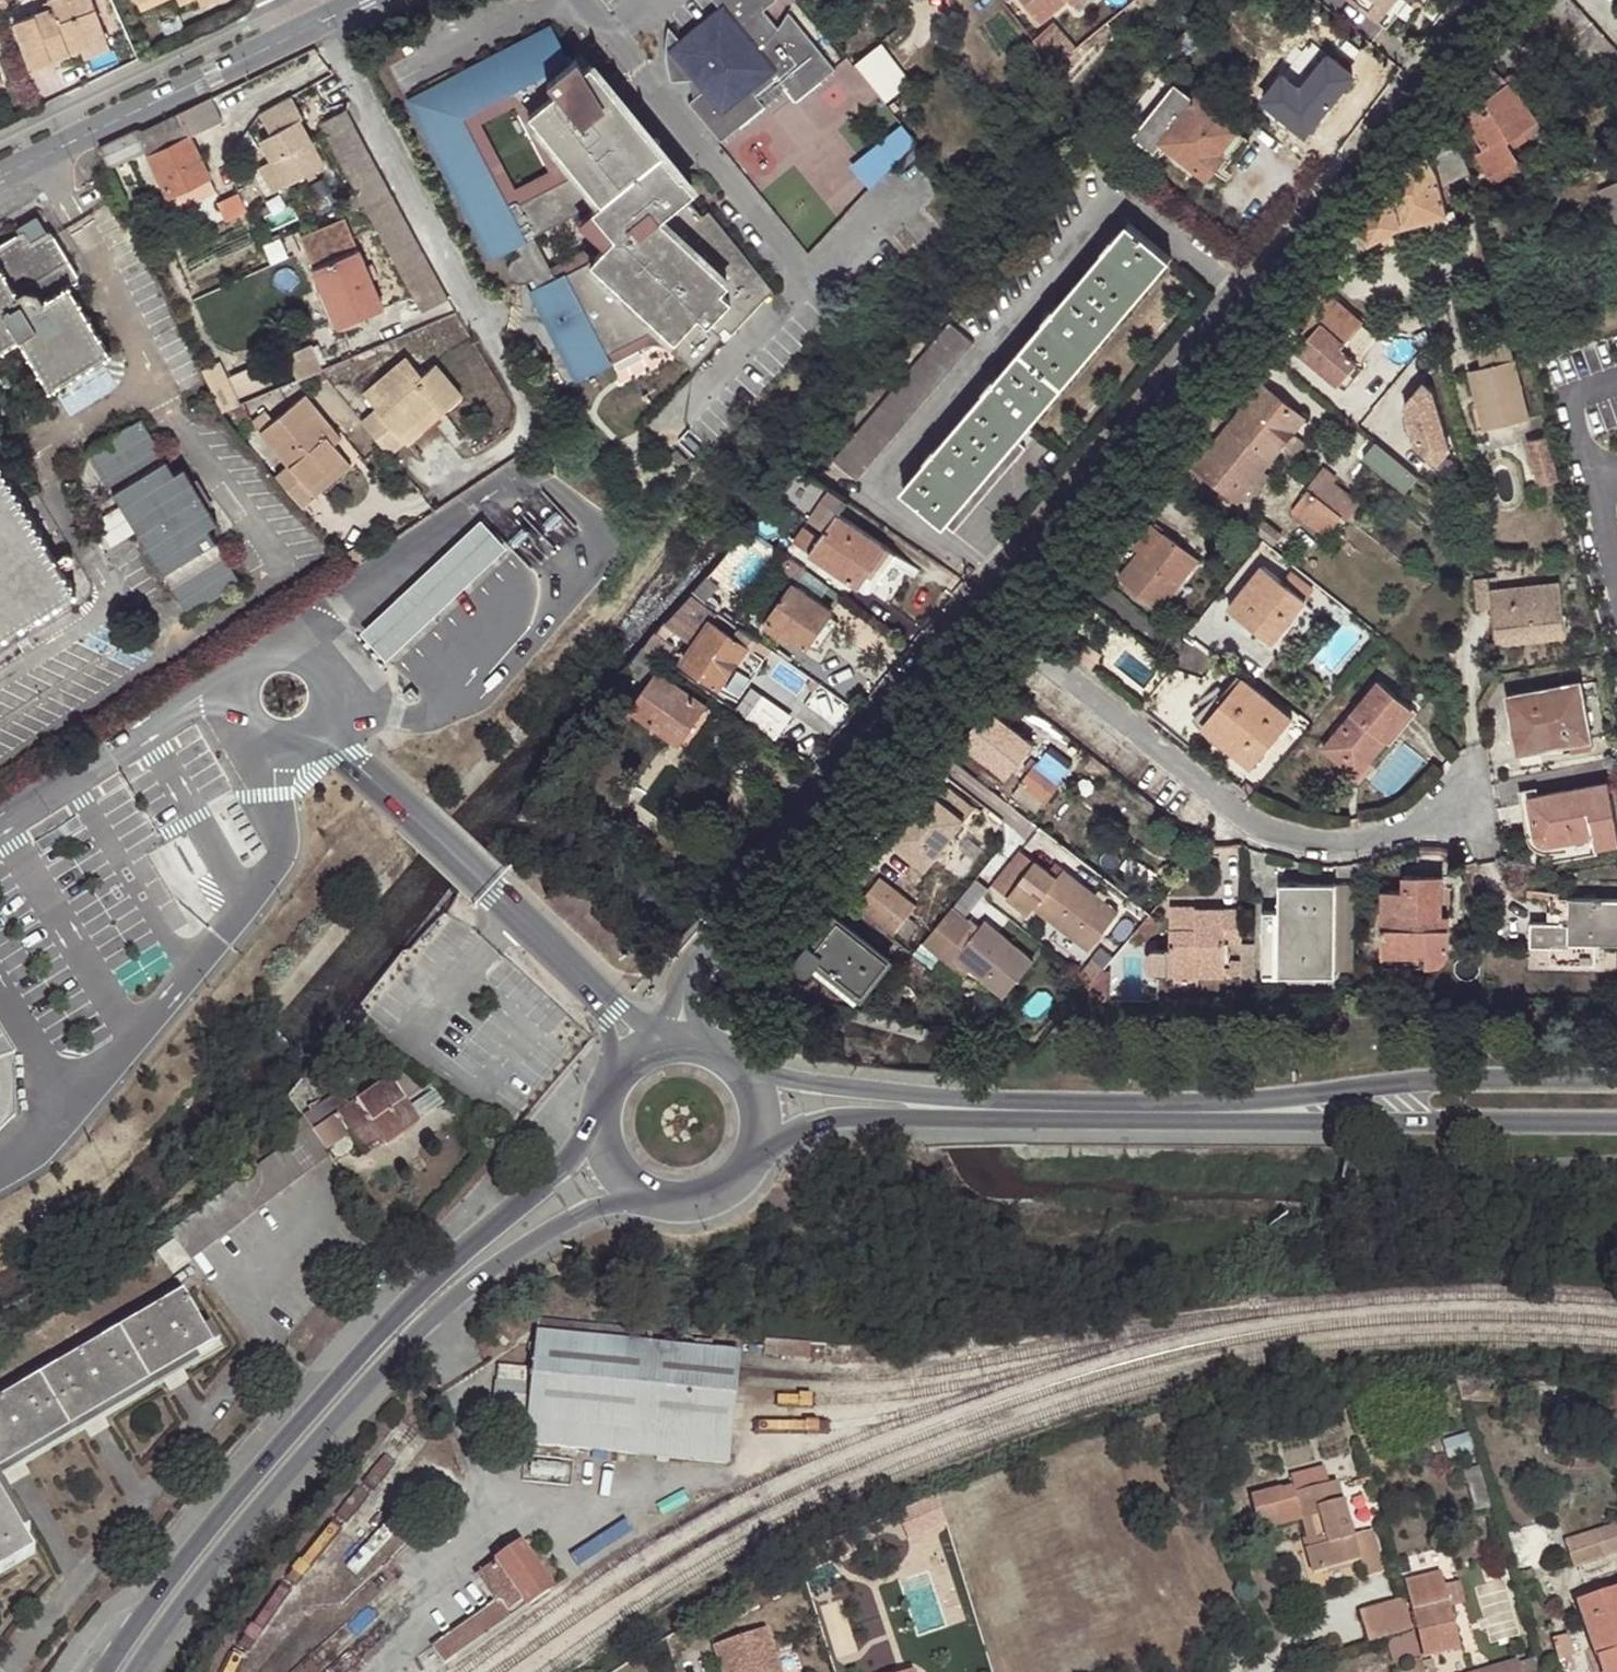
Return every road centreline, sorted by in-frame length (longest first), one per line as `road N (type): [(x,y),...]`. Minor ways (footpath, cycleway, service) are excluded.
road 1 (secondary): [(981,619),(1494,0)]
road 2 (primary): [(590,1118),(569,1158),(451,1260),(352,1365),(107,1671)]
road 3 (primary): [(142,1671),(254,1518),(416,1335),(541,1235),(597,1209),(650,1199)]
road 4 (residential): [(1475,773),(1461,802),(1422,829),(1357,844),(1292,841),(1238,814),(981,619)]
road 5 (residential): [(427,502),(512,445),(522,406),(315,29)]
road 6 (primary): [(1616,1080),(1429,1080),(1199,1114)]
road 7 (primary): [(1199,1114),(1616,1123)]
road 8 (secondary): [(718,935),(981,619)]
road 9 (residential): [(821,295),(592,0)]
road 10 (residential): [(315,29),(0,179)]
road 11 (primary): [(1040,1115),(747,1073)]
road 12 (primary): [(756,1144),(840,1117),(1040,1115)]
road 13 (residential): [(821,295),(689,438)]
road 14 (primary): [(1040,1115),(1199,1114)]
road 15 (residential): [(912,190),(821,295)]
road 16 (primary): [(650,1199),(687,1202),(715,1193),(740,1173),(756,1144)]

